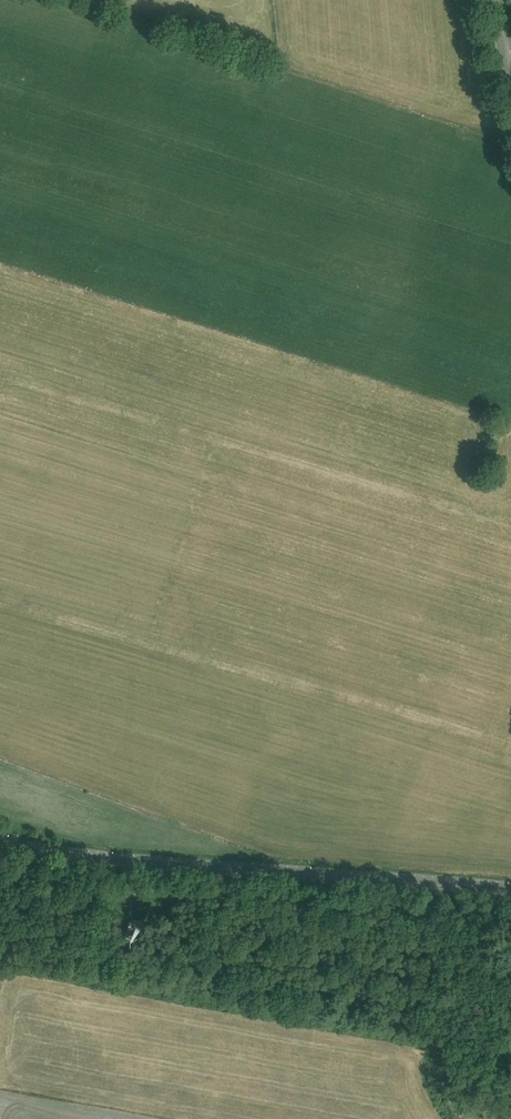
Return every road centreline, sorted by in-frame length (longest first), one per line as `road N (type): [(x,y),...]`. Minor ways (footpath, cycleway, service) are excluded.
road 1 (secondary): [(510,889),(134,860),(0,841)]

